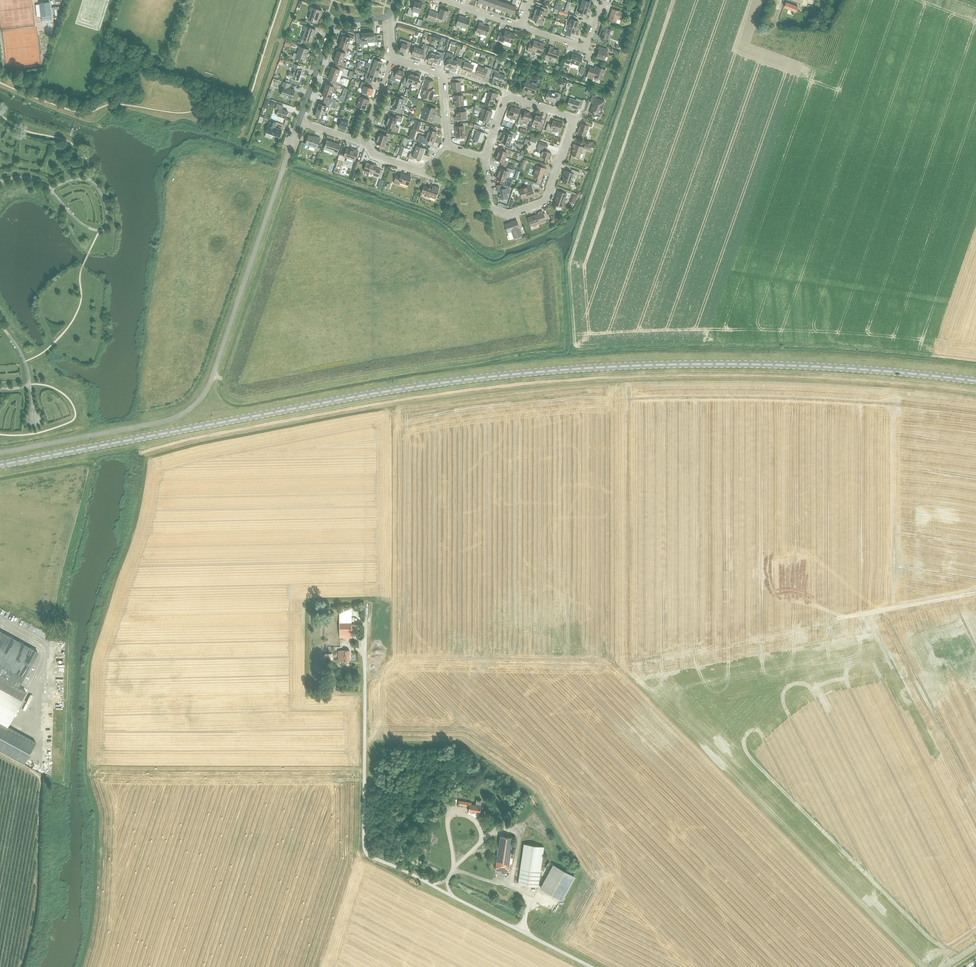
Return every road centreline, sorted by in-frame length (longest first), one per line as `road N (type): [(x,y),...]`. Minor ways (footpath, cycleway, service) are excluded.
road 1 (secondary): [(975,381),(770,366),(534,373),(394,391),(0,465)]
road 2 (residential): [(592,966),(366,851),(365,625)]
road 3 (residential): [(508,97),(575,119),(547,200),(509,215),(492,210),(485,159)]
road 4 (residential): [(300,122),(334,20),(390,18)]

